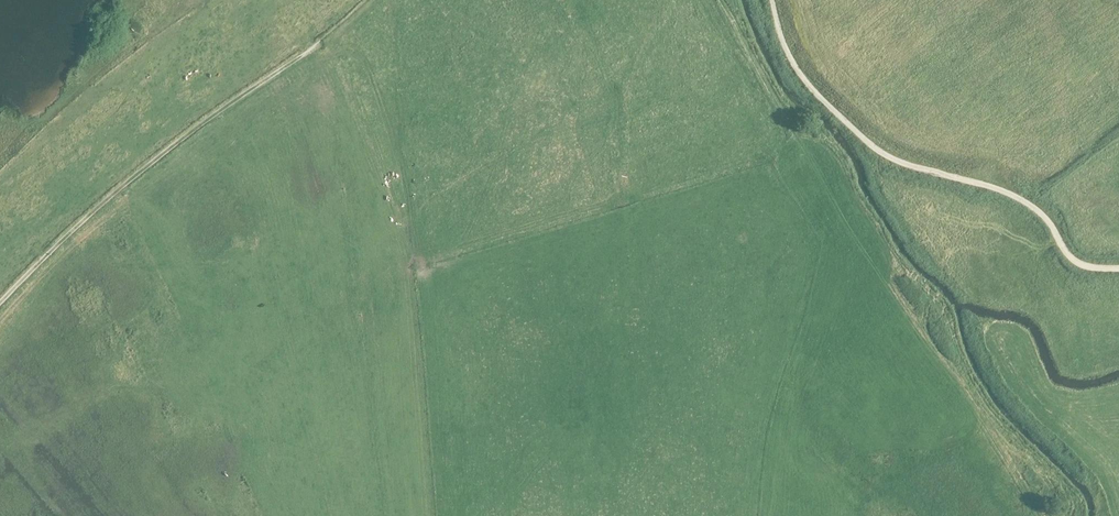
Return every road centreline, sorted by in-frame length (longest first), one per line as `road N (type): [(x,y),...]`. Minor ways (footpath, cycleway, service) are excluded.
road 1 (unclassified): [(1118,270),(1075,261),(1025,200),(896,161),(856,132),(804,78),(772,0)]
road 2 (track): [(317,38),(118,189),(0,301)]
road 3 (track): [(1075,515),(1071,497),(977,389),(940,307),(866,207)]
road 4 (track): [(709,0),(766,95),(849,171),(866,207)]

